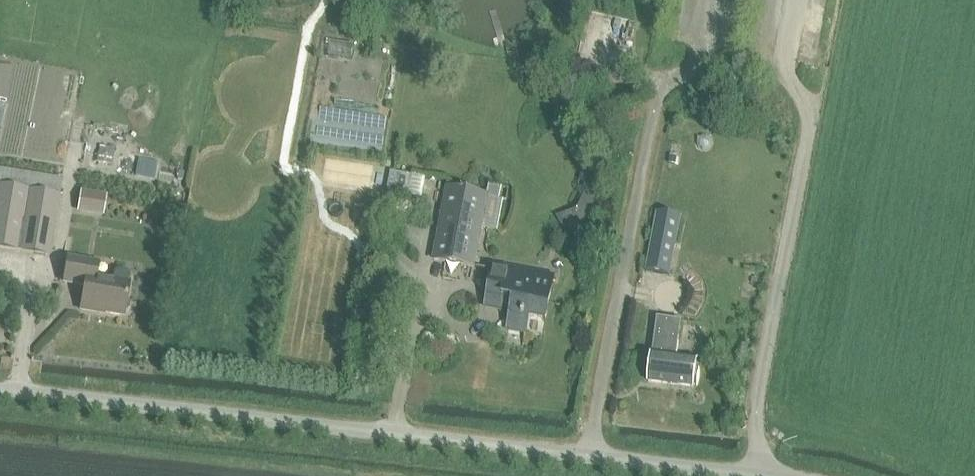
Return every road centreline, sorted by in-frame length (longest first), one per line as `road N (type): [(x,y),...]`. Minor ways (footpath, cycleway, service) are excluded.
road 1 (unclassified): [(796,475),(0,389)]

